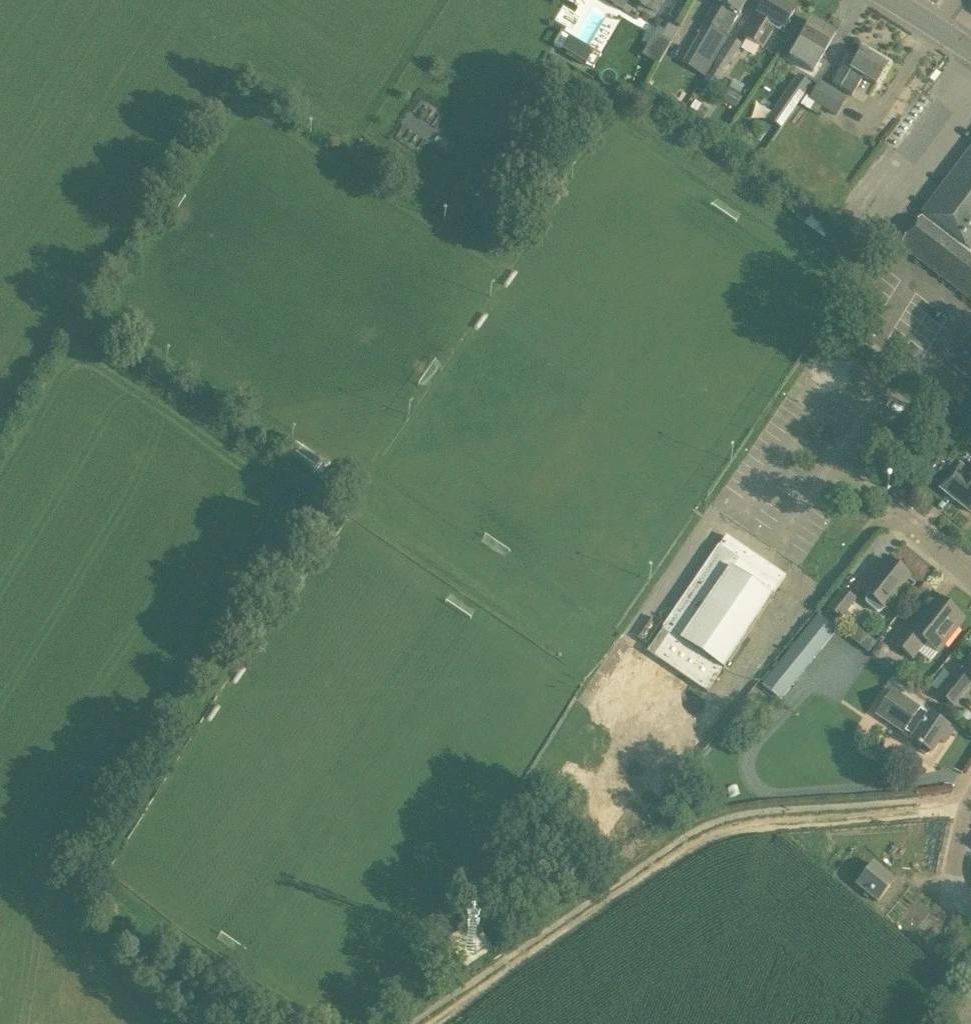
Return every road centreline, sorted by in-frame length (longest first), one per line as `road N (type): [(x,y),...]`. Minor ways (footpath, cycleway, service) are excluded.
road 1 (track): [(967,810),(722,831),(429,1023)]
road 2 (residential): [(970,574),(891,509),(728,698)]
road 3 (residential): [(970,912),(957,902),(954,880),(970,801)]

